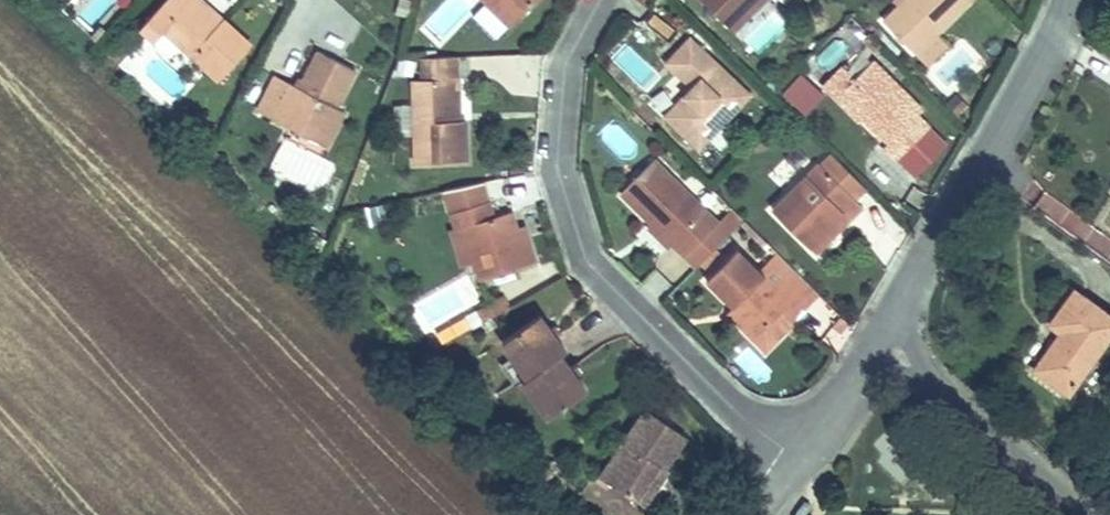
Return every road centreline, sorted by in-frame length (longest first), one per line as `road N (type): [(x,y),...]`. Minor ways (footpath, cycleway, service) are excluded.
road 1 (residential): [(602,0),(565,65),(551,164),(583,254),(743,415),(802,462)]
road 2 (residential): [(1069,0),(876,346)]
road 3 (residential): [(876,346),(1087,514)]
road 4 (residential): [(876,346),(802,462)]

